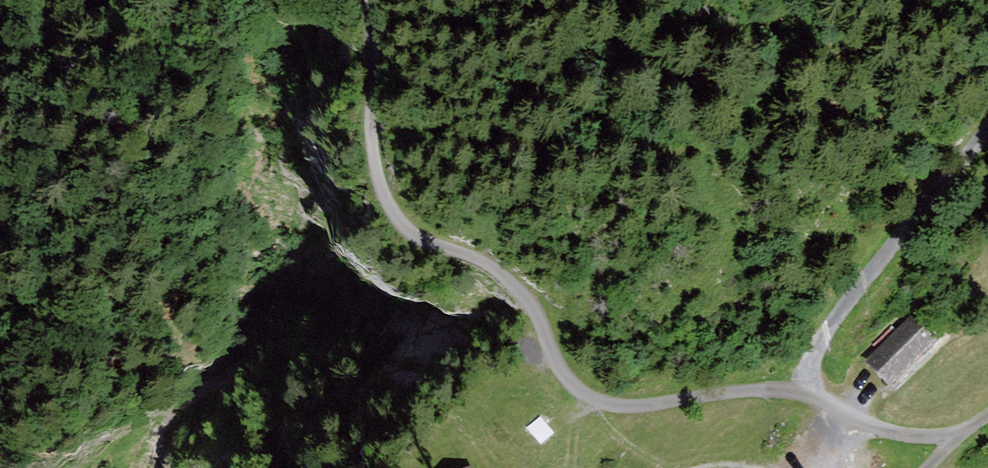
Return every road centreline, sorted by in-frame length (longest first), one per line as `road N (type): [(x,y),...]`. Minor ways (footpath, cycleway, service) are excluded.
road 1 (unclassified): [(369,119),(375,176),(391,215),(519,291),(573,383),(605,402),(804,385)]
road 2 (track): [(987,116),(843,302),(811,355),(804,385)]
road 3 (unclassified): [(987,417),(962,434),(918,436),(849,414),(804,385)]

